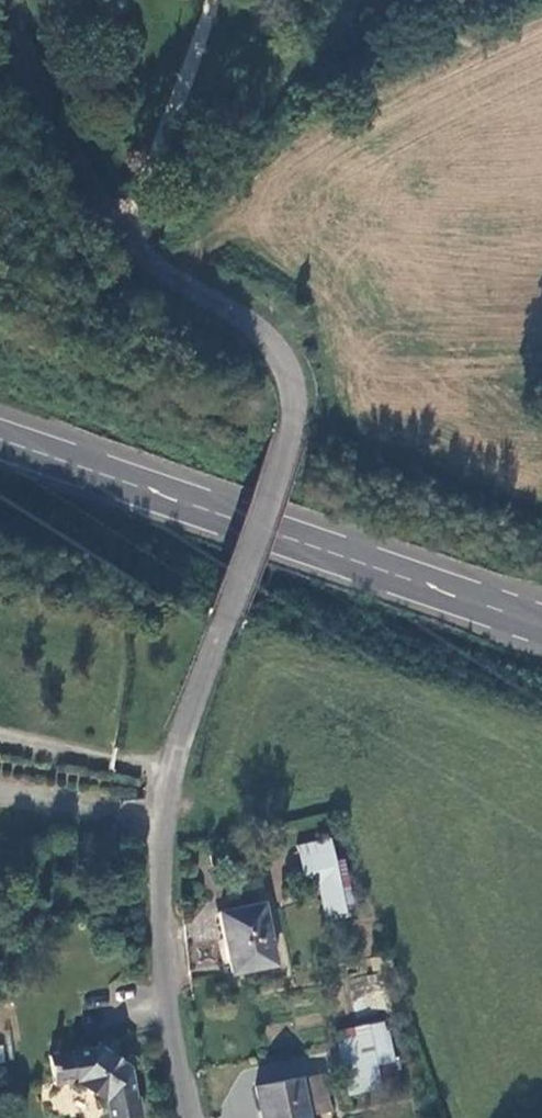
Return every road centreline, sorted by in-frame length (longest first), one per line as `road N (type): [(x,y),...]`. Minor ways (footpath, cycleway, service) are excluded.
road 1 (unclassified): [(17,0),(57,114),(138,251),(277,351),(301,407),(157,817),(163,998),(186,1117)]
road 2 (primary): [(541,620),(0,436)]

